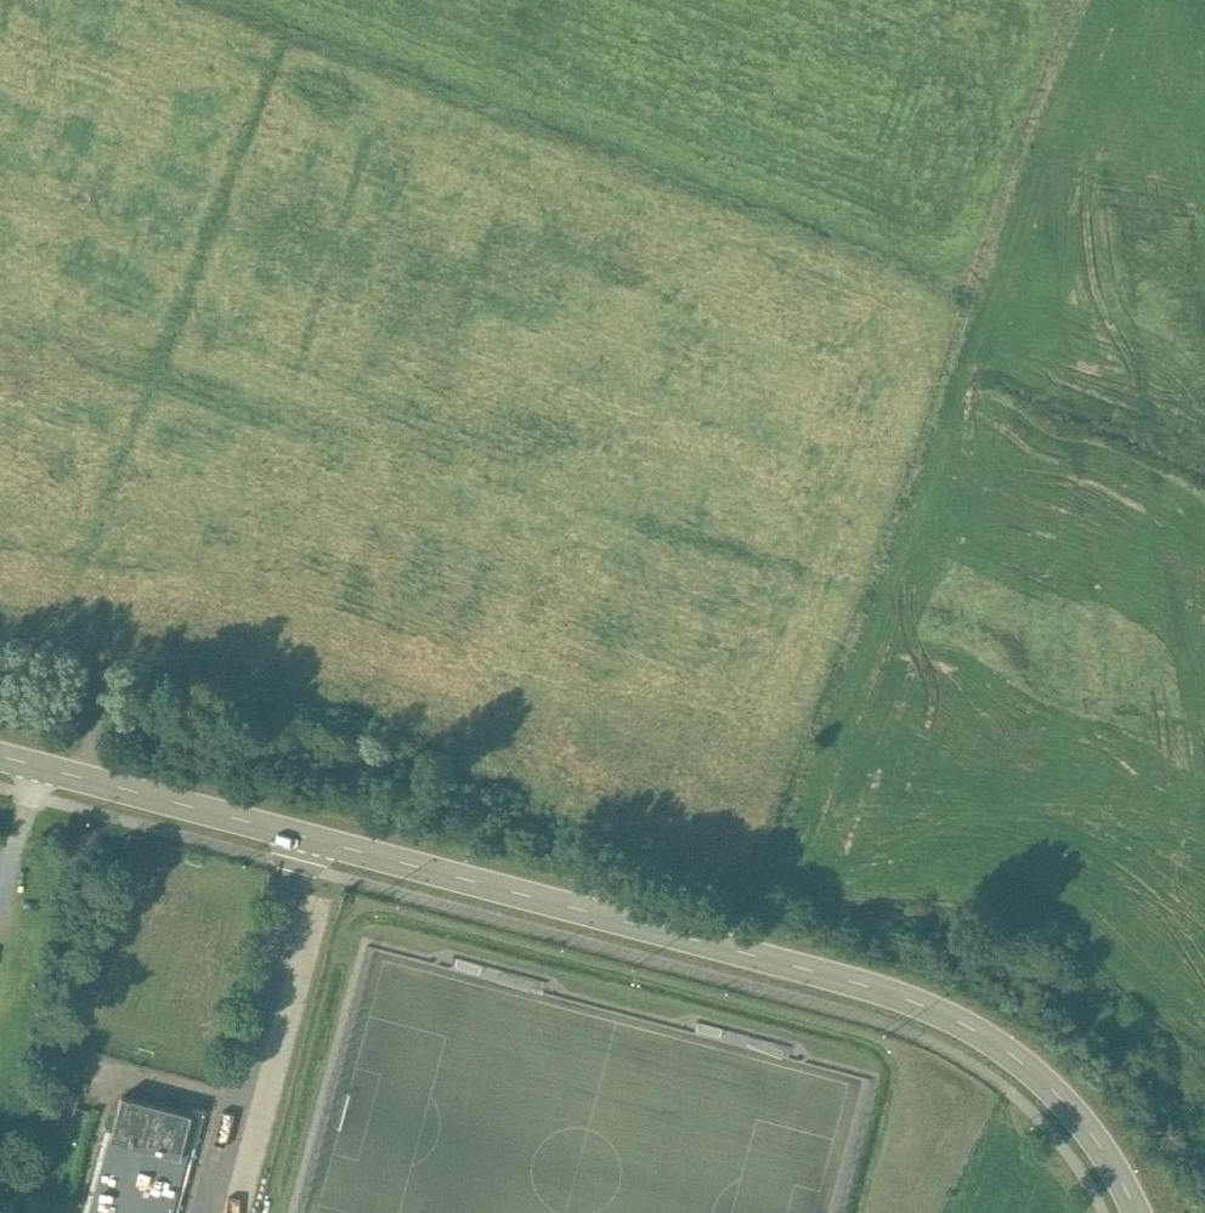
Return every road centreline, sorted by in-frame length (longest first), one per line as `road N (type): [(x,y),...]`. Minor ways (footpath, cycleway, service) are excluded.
road 1 (secondary): [(307,837),(925,1001),(1016,1053),(1079,1110),(1137,1212)]
road 2 (residential): [(114,1074),(241,1106),(307,837)]
road 3 (secondary): [(0,754),(307,837)]

